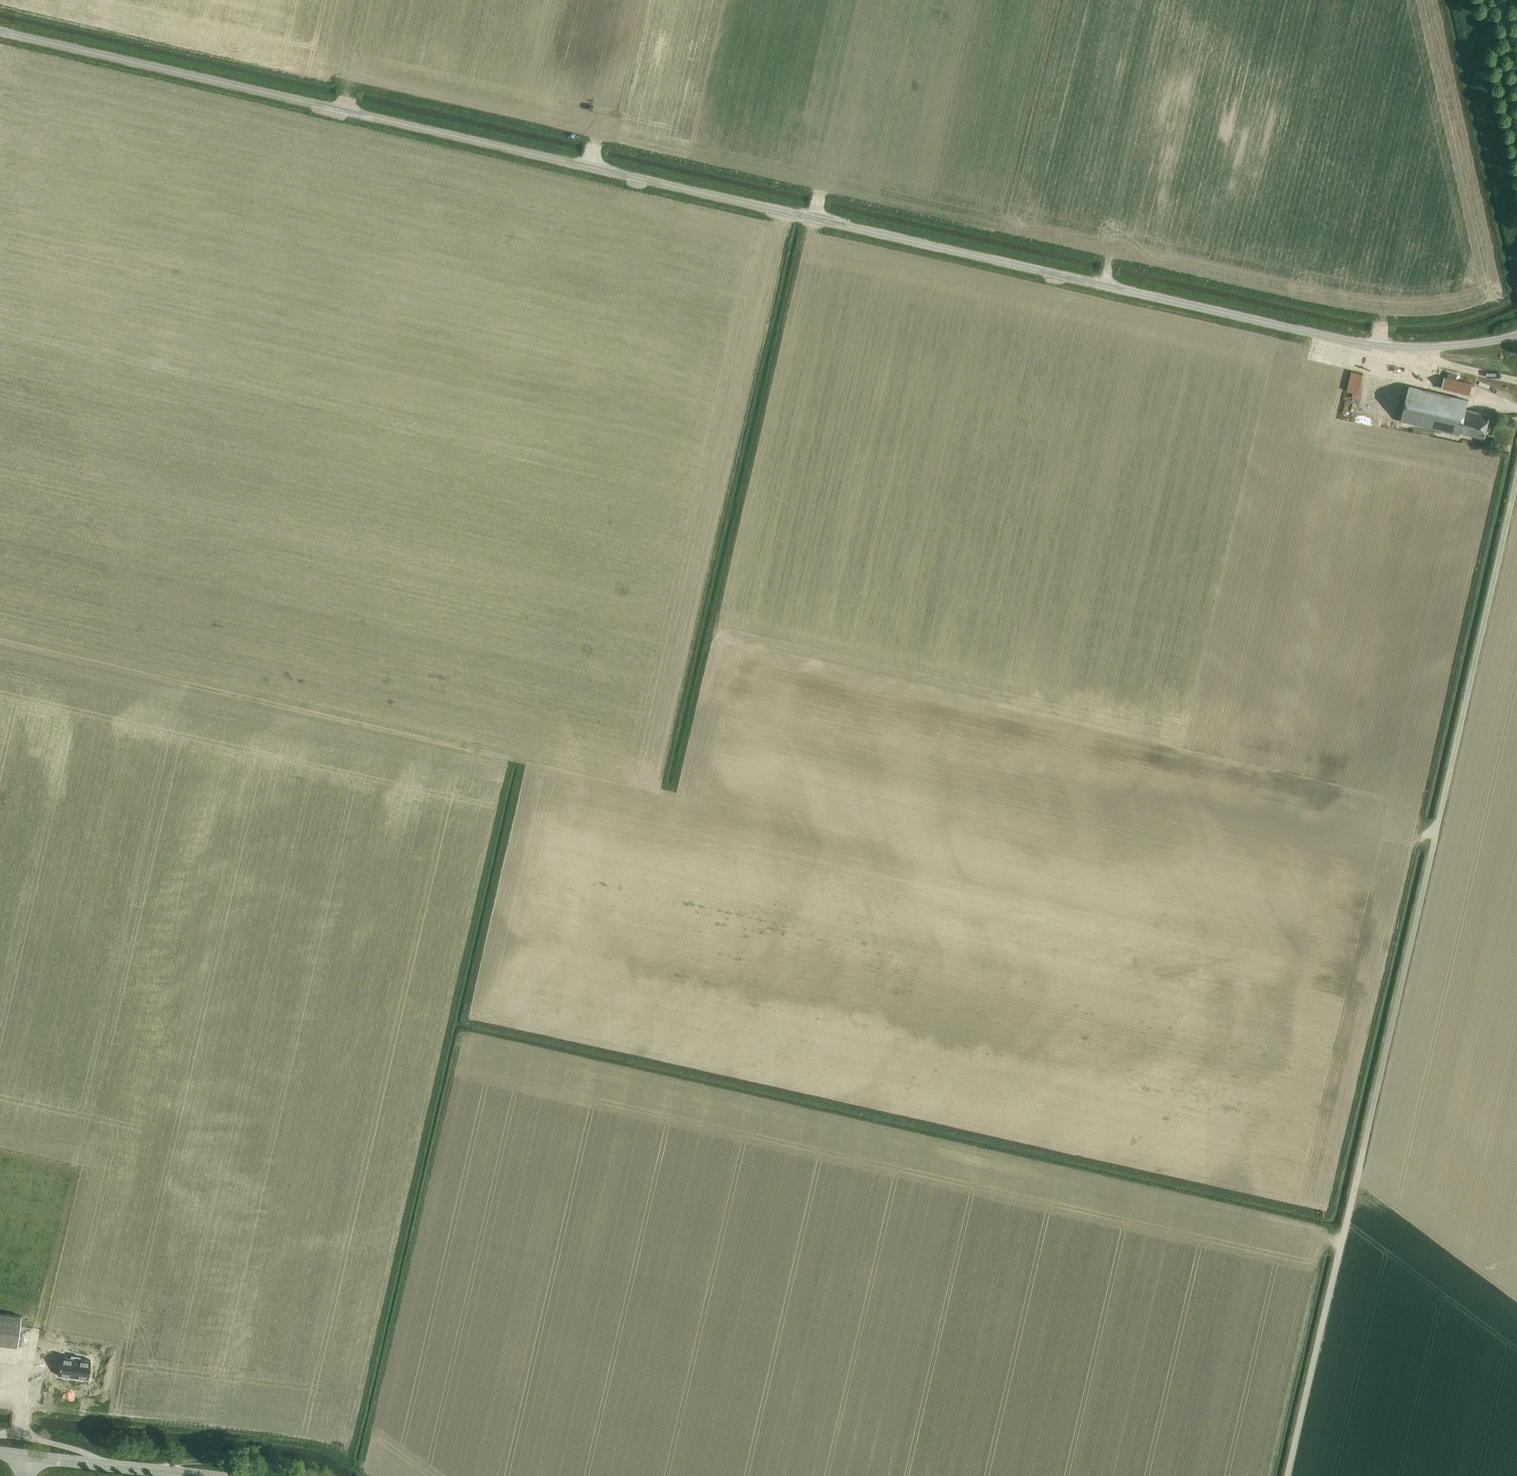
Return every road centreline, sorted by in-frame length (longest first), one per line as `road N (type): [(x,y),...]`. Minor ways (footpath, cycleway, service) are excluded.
road 1 (unclassified): [(1516,337),(1418,348),(1340,339),(0,31)]
road 2 (unclassified): [(1516,478),(1287,1475)]
road 3 (secondary): [(205,1475),(27,1456)]

